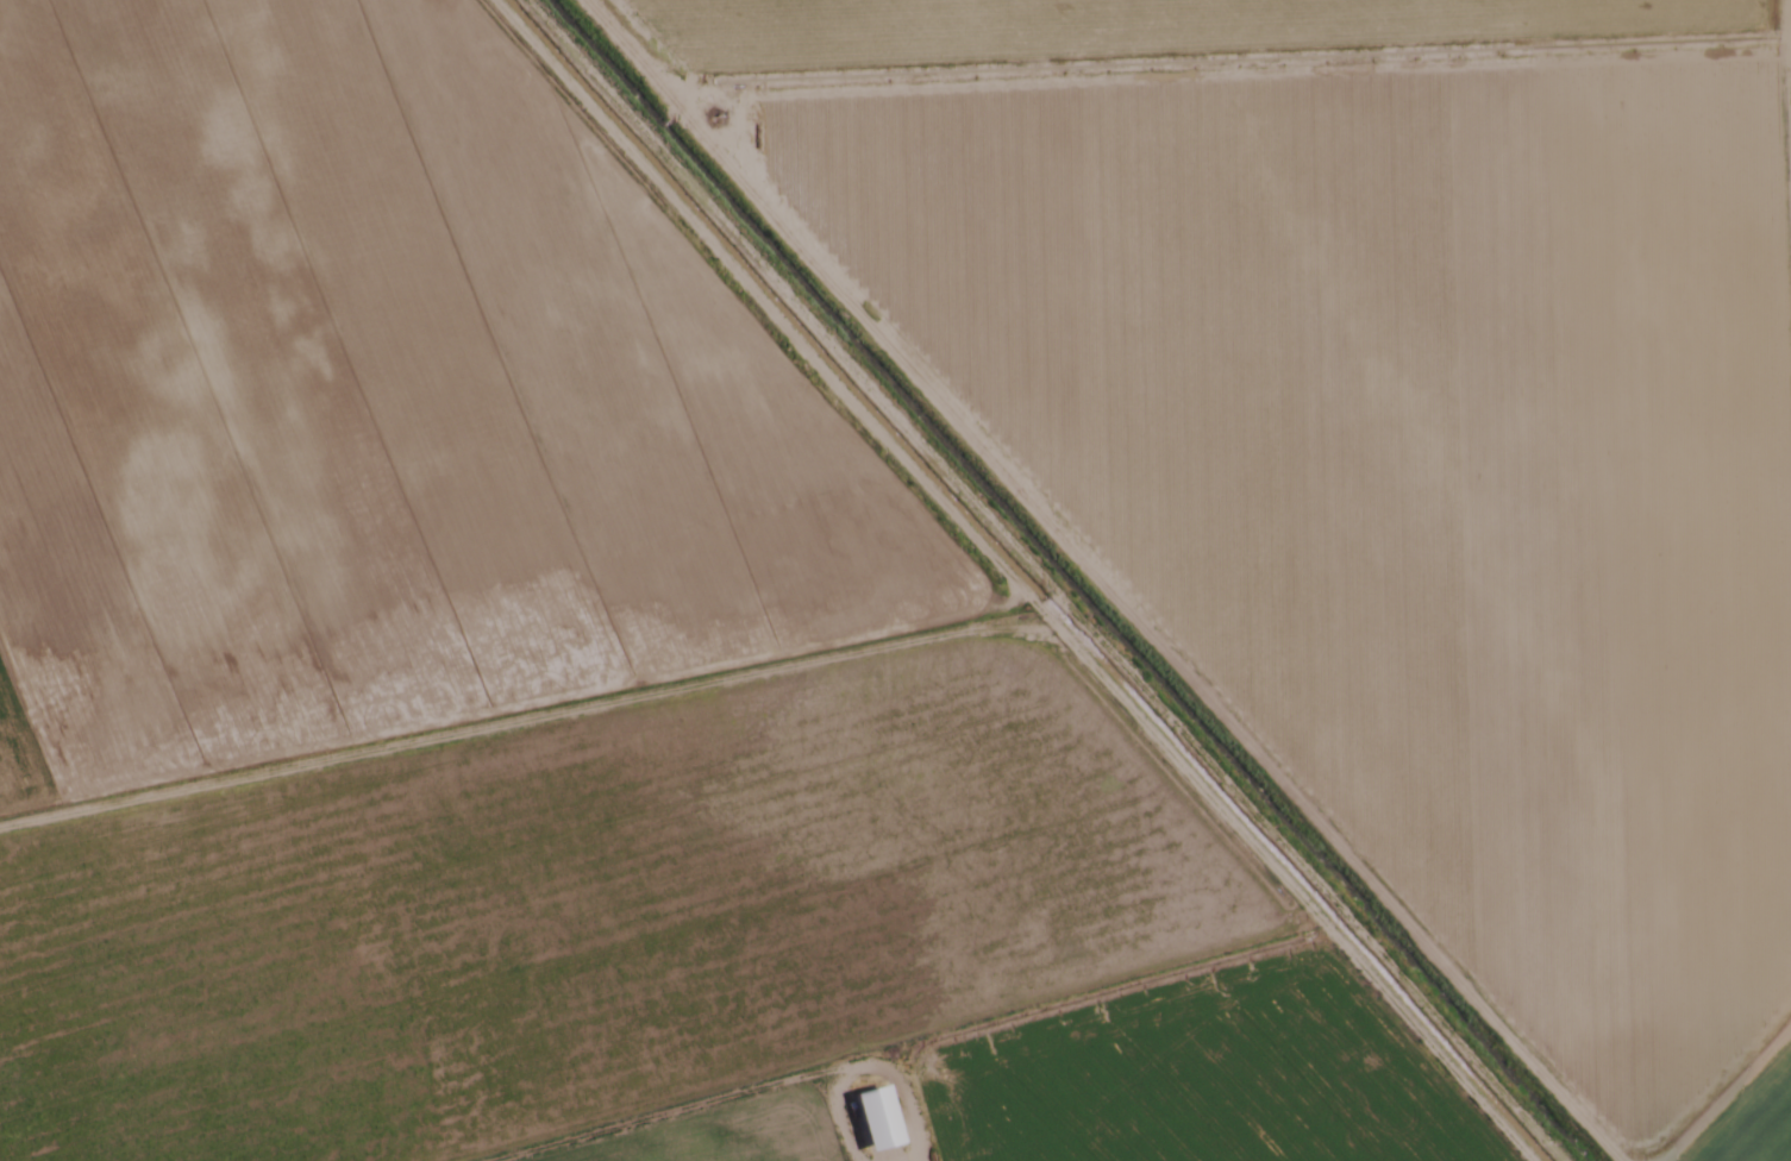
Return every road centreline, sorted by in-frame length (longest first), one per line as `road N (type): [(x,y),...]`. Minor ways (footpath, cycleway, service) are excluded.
road 1 (residential): [(581,0),(1616,1160)]

